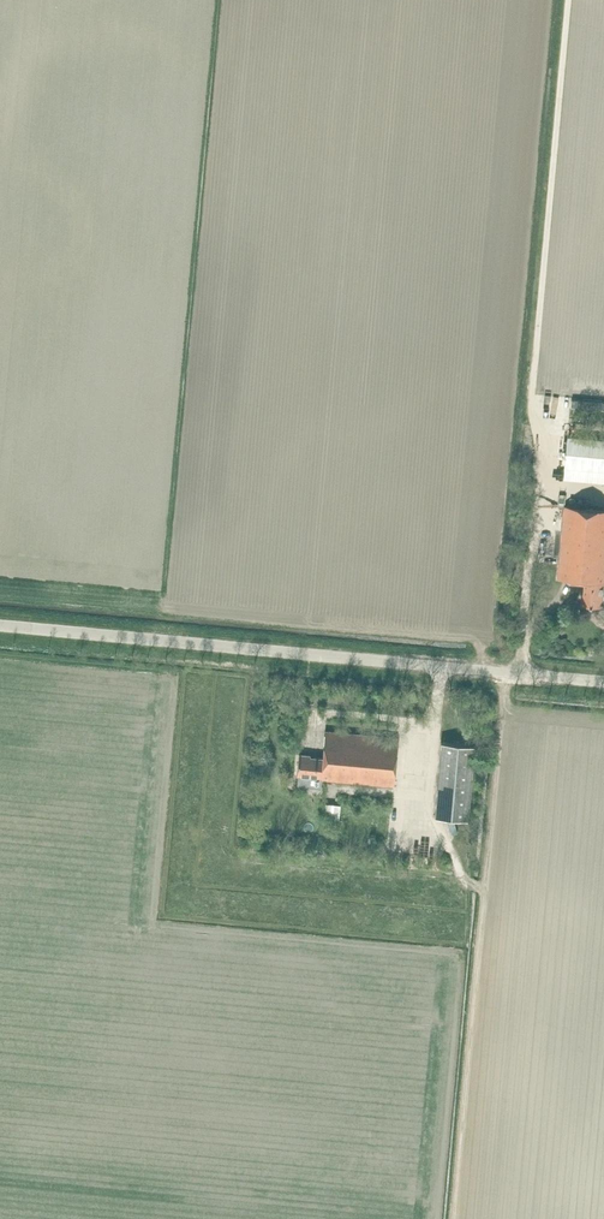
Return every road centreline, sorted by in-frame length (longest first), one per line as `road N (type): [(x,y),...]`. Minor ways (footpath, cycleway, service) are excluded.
road 1 (unclassified): [(603,684),(0,627)]

